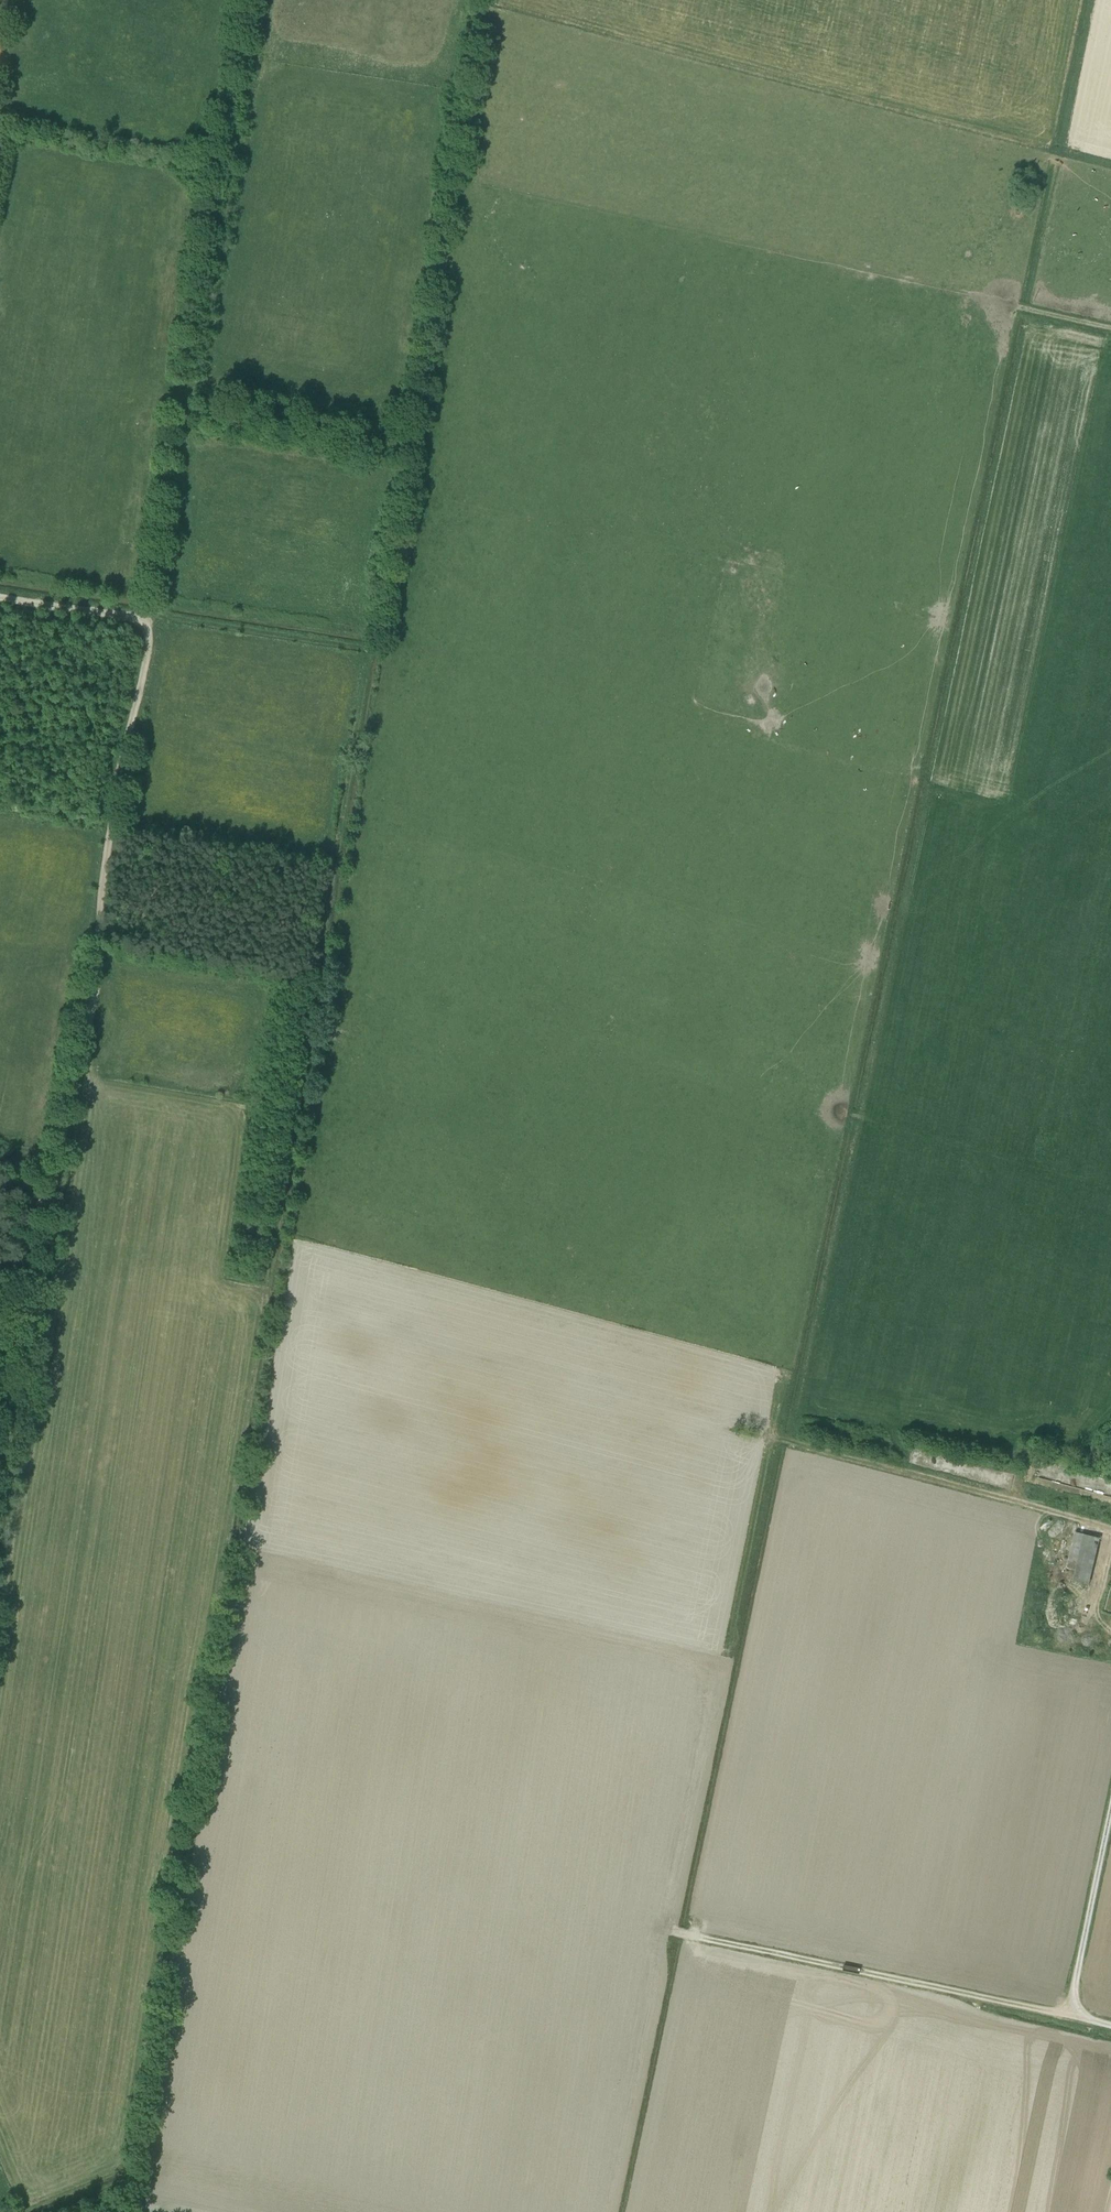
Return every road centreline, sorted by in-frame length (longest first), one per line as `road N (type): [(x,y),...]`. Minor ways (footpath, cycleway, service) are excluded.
road 1 (track): [(0,1551),(10,1437),(41,1307),(46,1233),(99,969),(118,773),(151,621)]
road 2 (track): [(151,621),(254,0)]
road 3 (track): [(672,1927),(1110,2028)]
road 4 (track): [(1110,1521),(775,1434)]
road 5 (track): [(363,649),(151,621)]
road 6 (track): [(1110,1811),(1071,2018)]
road 7 (track): [(151,621),(0,599)]
road 8 (track): [(987,301),(1110,328)]

